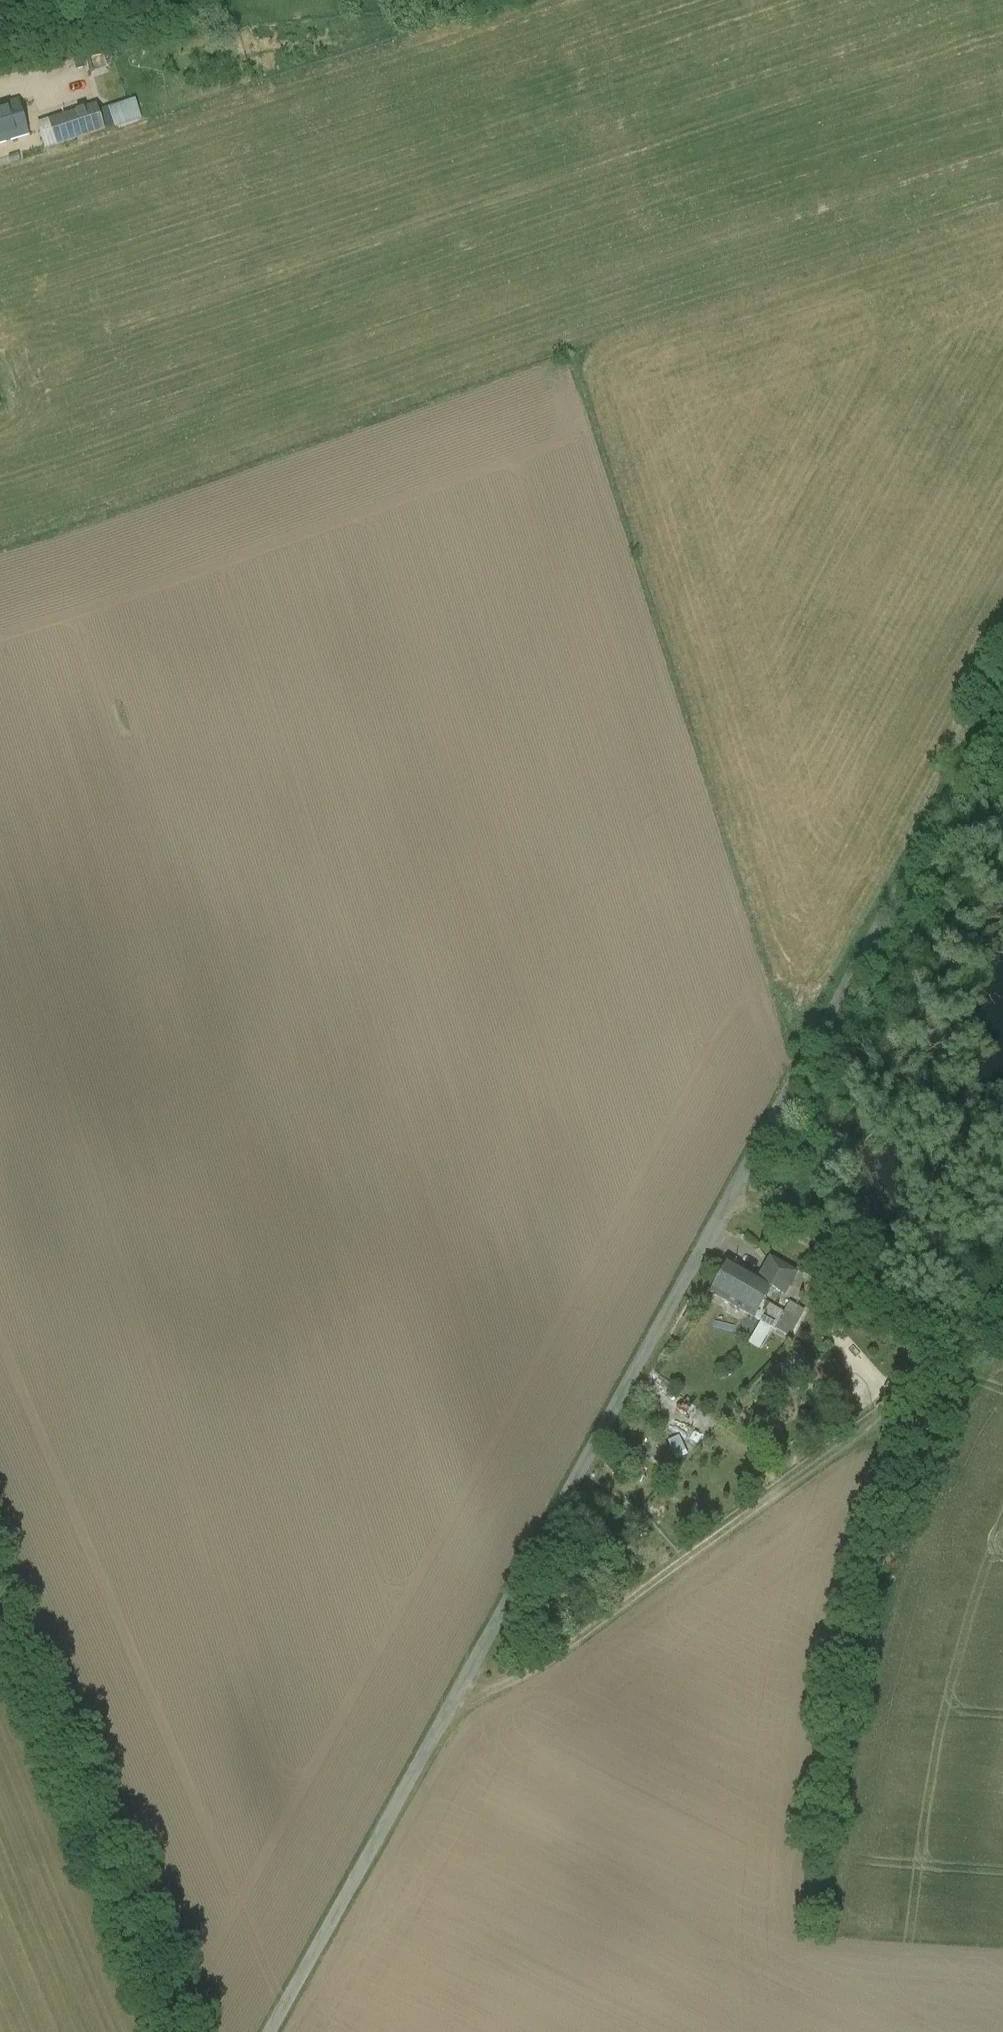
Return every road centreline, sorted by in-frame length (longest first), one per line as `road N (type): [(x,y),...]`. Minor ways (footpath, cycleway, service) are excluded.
road 1 (unclassified): [(1002,700),(270,2031)]

